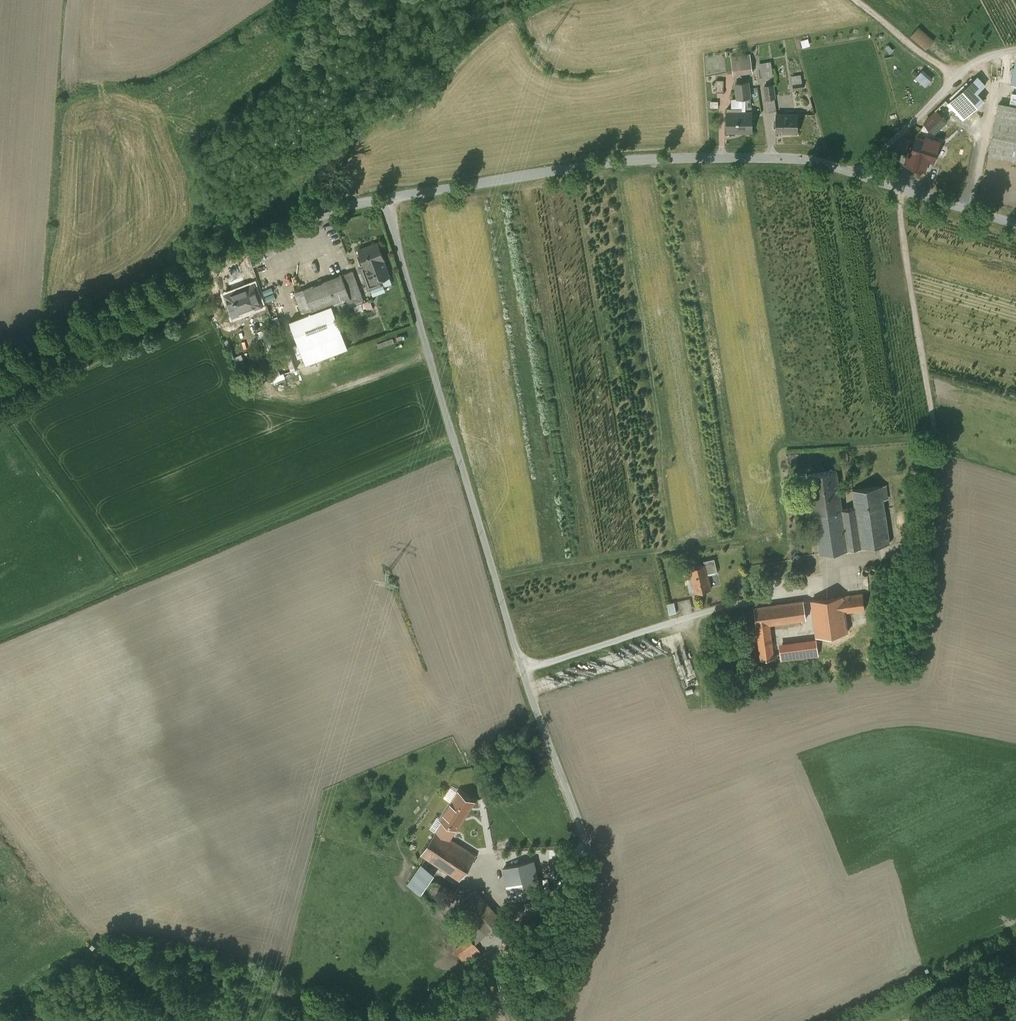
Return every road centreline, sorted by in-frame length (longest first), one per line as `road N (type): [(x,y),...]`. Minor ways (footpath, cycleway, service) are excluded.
road 1 (unclassified): [(383,199),(540,733),(594,874),(592,936),(560,1020)]
road 2 (unclassified): [(1015,224),(807,158),(770,156),(607,164),(383,199)]
road 3 (track): [(904,189),(902,231),(937,448),(934,507),(923,536),(864,560),(854,575)]
road 4 (unclassified): [(383,199),(324,214),(31,348)]
road 5 (track): [(955,80),(857,0)]

